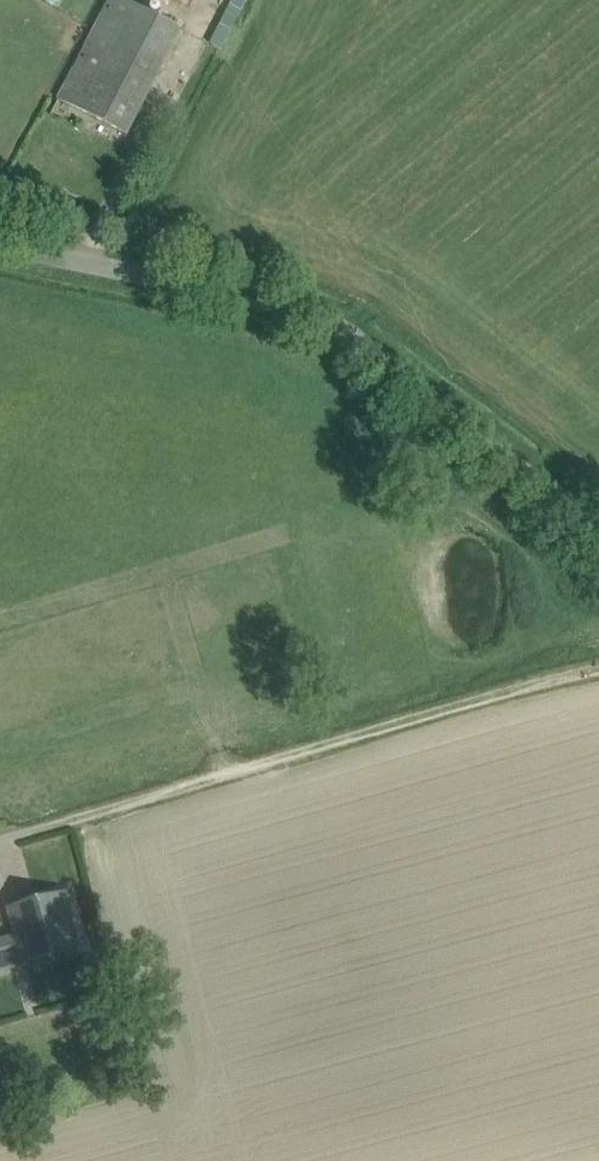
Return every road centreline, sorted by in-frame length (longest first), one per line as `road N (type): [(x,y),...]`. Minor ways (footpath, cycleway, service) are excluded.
road 1 (unclassified): [(598,539),(361,342),(322,318),(0,245)]
road 2 (track): [(34,830),(598,674)]

